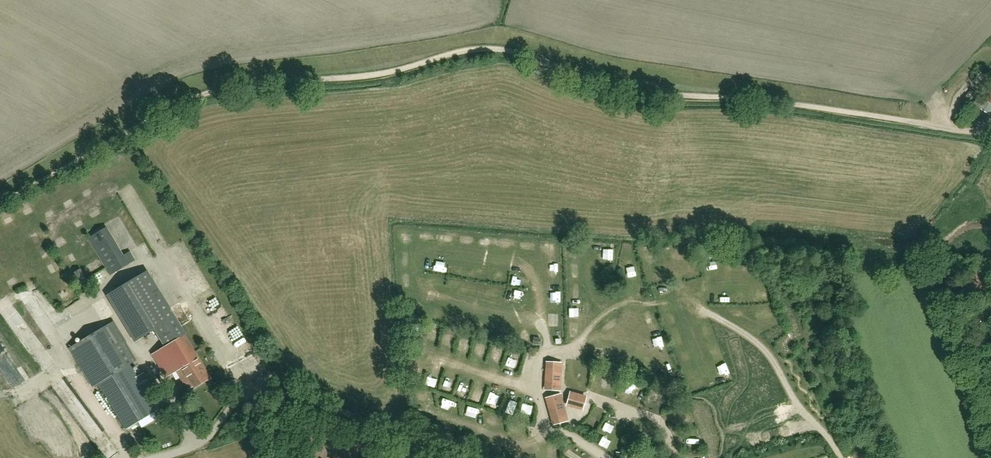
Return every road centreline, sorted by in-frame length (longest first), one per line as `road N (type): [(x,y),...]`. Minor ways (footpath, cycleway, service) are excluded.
road 1 (track): [(966,133),(764,102),(653,98),(526,57)]
road 2 (unclassified): [(453,54),(382,74),(225,85),(183,99),(58,170)]
road 3 (unclassified): [(455,457),(332,408),(278,397),(230,406),(199,444),(157,457)]

